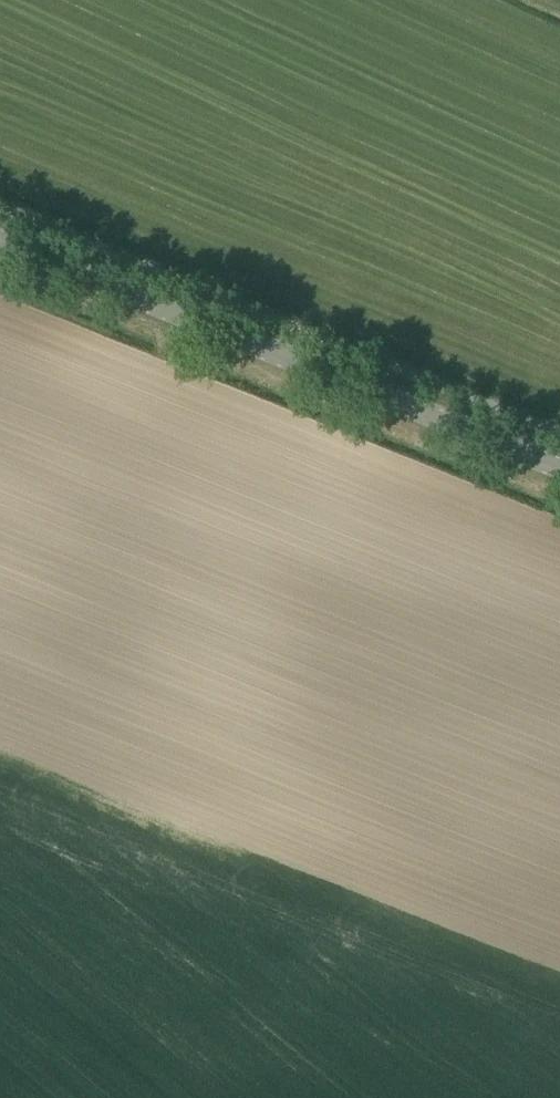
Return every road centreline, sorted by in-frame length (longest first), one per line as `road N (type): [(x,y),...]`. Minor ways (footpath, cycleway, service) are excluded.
road 1 (tertiary): [(559,466),(0,243)]

